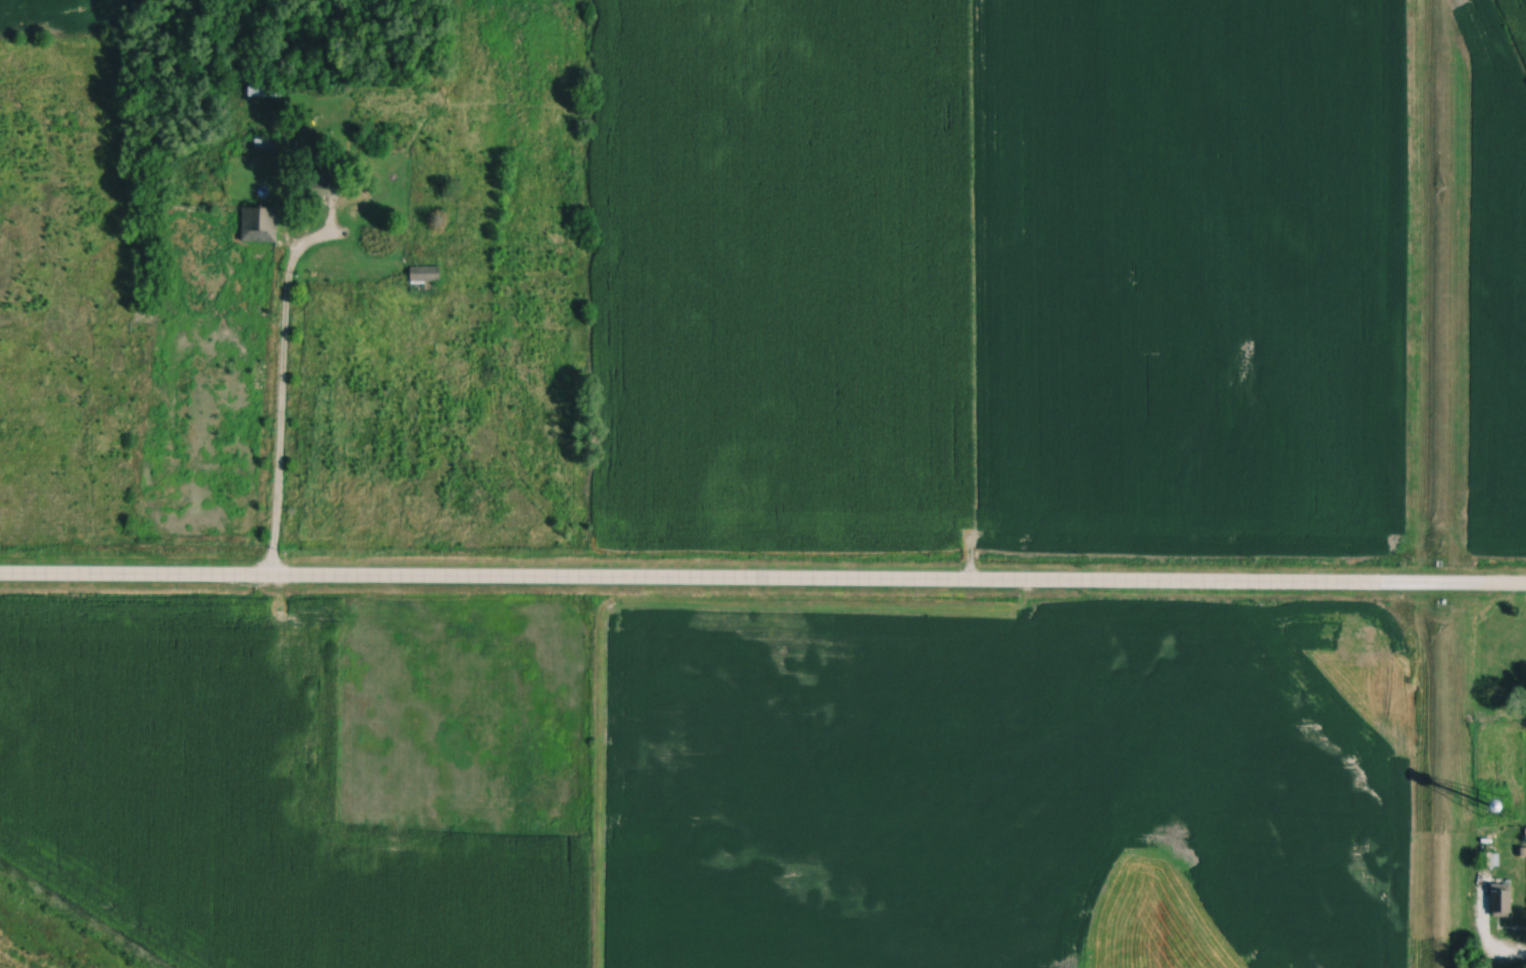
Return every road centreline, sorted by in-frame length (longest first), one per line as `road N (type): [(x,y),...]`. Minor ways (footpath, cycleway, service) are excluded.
road 1 (tertiary): [(0,576),(1525,587)]

